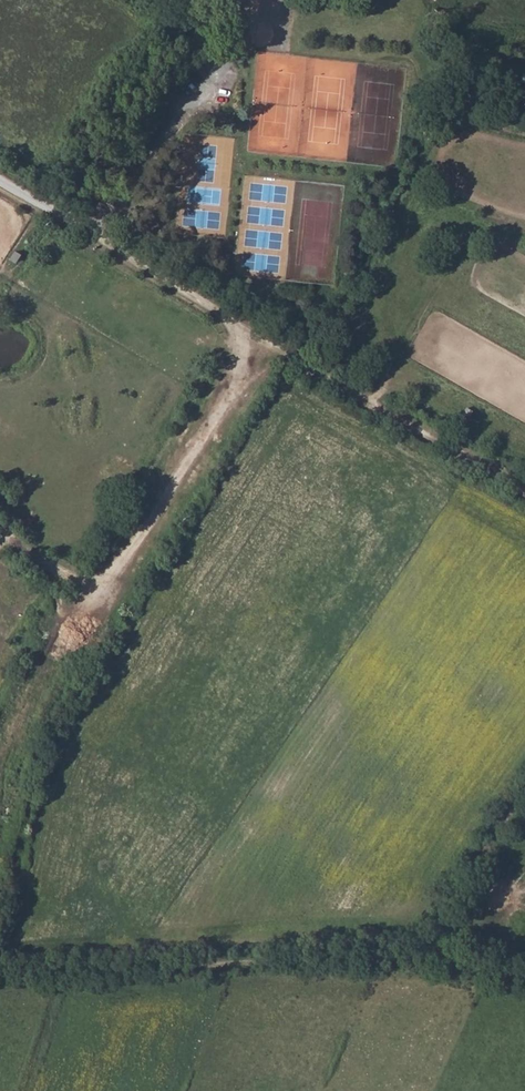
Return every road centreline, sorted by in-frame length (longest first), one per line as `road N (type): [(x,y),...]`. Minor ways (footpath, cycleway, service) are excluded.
road 1 (unclassified): [(84,232),(279,384),(524,508)]
road 2 (track): [(432,956),(0,977)]
road 3 (unclassified): [(258,37),(84,232)]
road 4 (track): [(524,799),(432,935),(432,956)]

